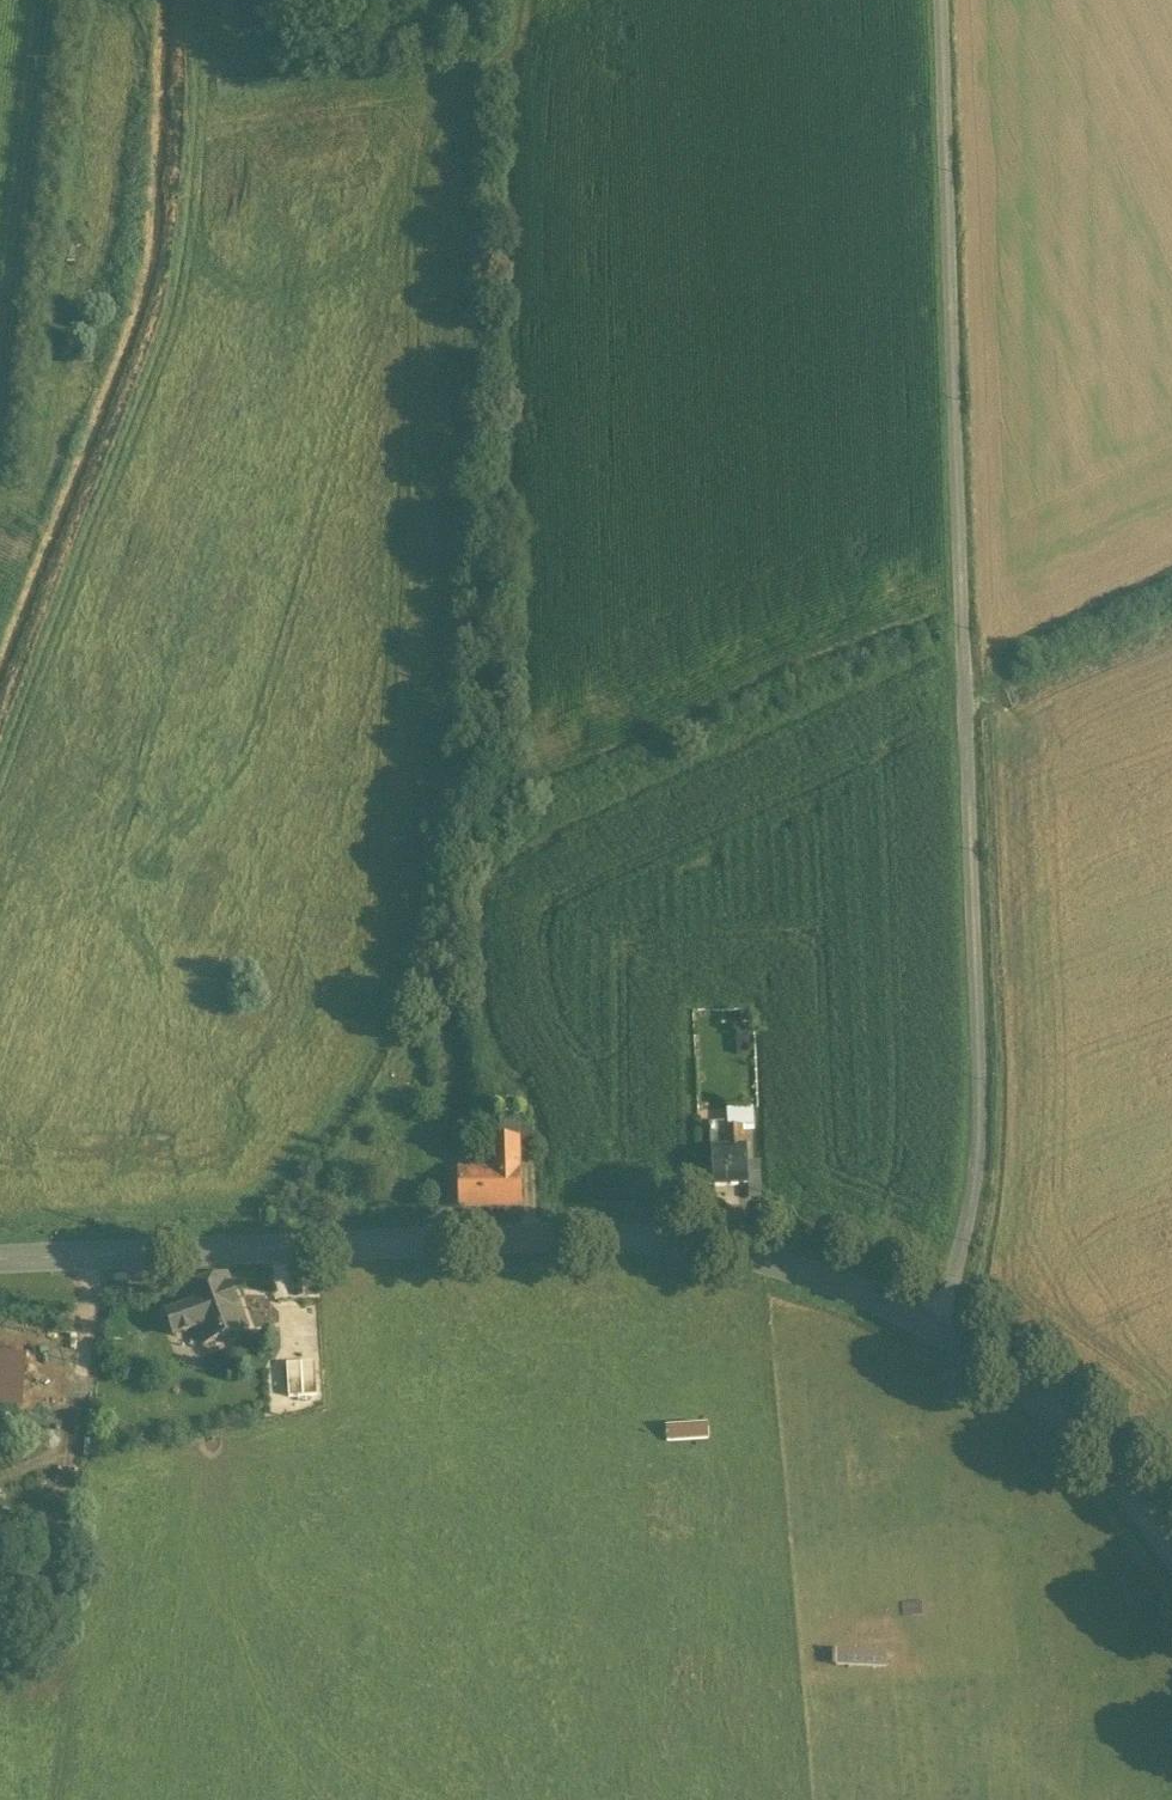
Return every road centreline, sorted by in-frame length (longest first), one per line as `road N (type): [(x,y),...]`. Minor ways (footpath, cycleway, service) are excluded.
road 1 (residential): [(943,1331),(970,1189),(970,1117),(950,728),(936,0)]
road 2 (secondary): [(943,1331),(805,1271),(620,1245),(0,1263)]
road 3 (secondary): [(1171,1540),(1005,1358),(943,1331)]

